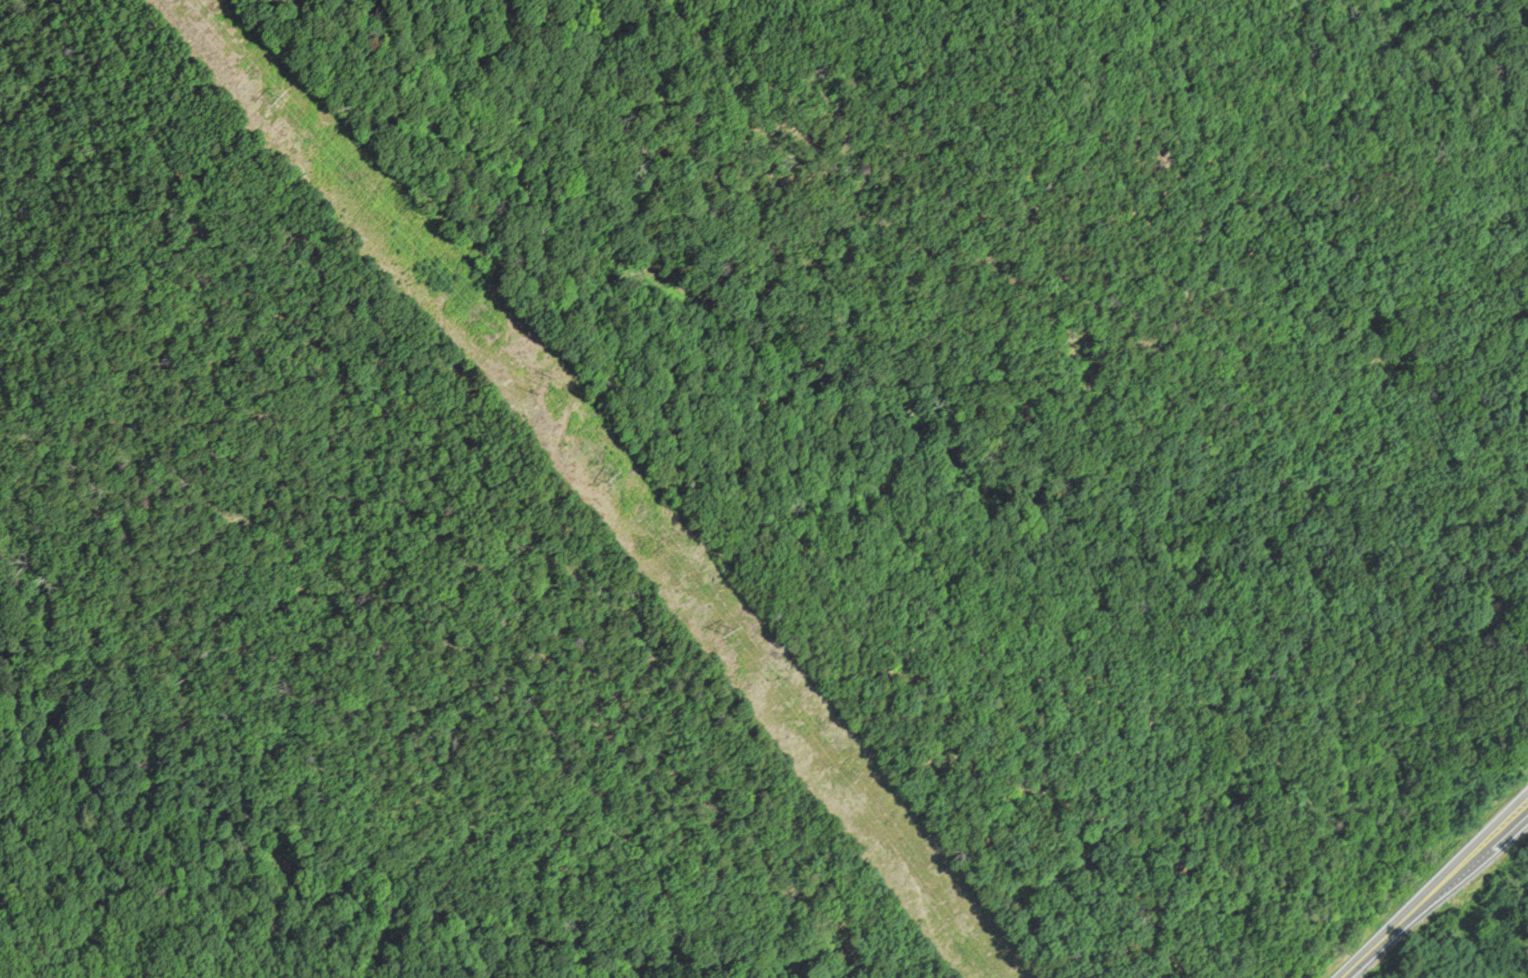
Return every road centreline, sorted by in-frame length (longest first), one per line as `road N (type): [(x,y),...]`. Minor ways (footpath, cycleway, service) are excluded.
road 1 (primary): [(1340,977),(1527,808)]

